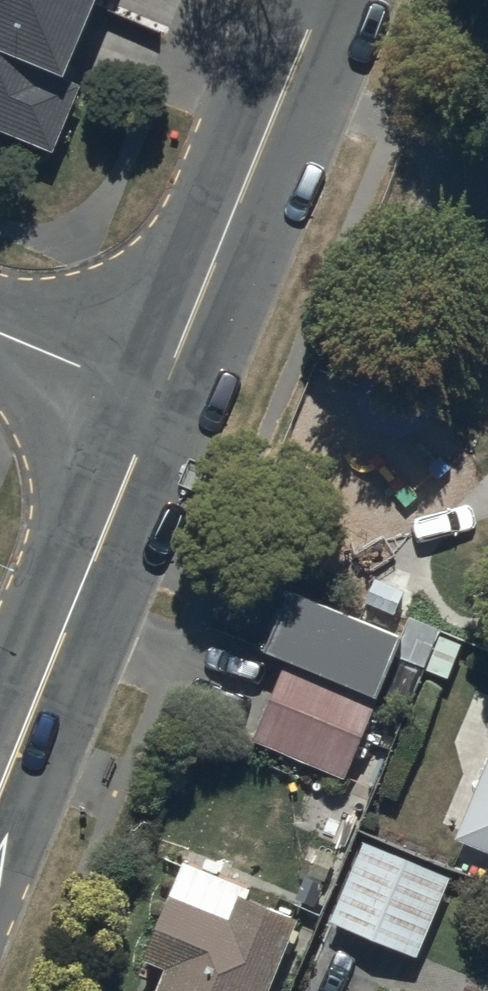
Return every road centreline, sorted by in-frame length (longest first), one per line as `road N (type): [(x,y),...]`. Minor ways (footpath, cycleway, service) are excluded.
road 1 (tertiary): [(161,402),(327,0)]
road 2 (tertiary): [(0,785),(161,402)]
road 3 (residential): [(0,335),(161,402)]

